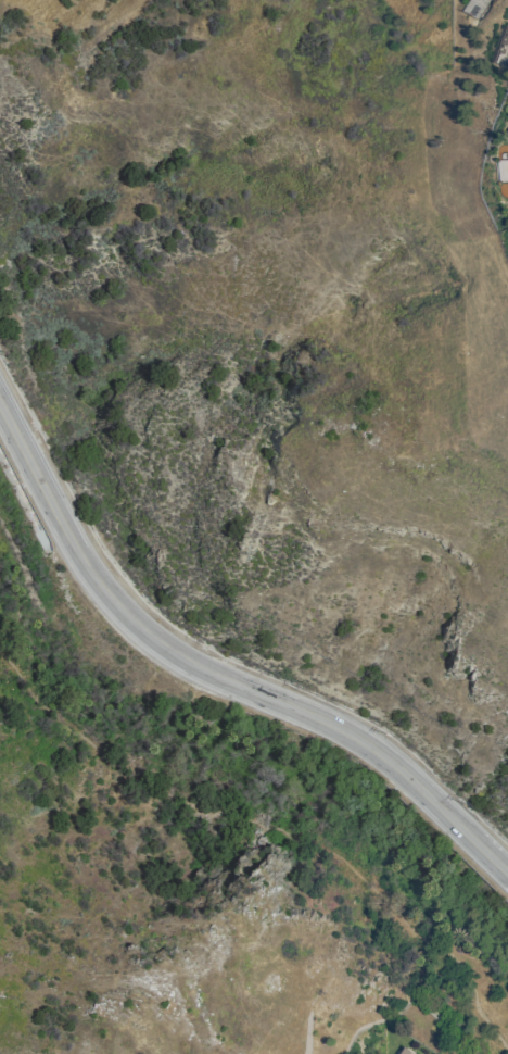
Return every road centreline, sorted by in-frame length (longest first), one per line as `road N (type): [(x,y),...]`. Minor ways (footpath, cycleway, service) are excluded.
road 1 (residential): [(0,403),(78,552),(123,612),(192,663),(356,733),(507,872)]

